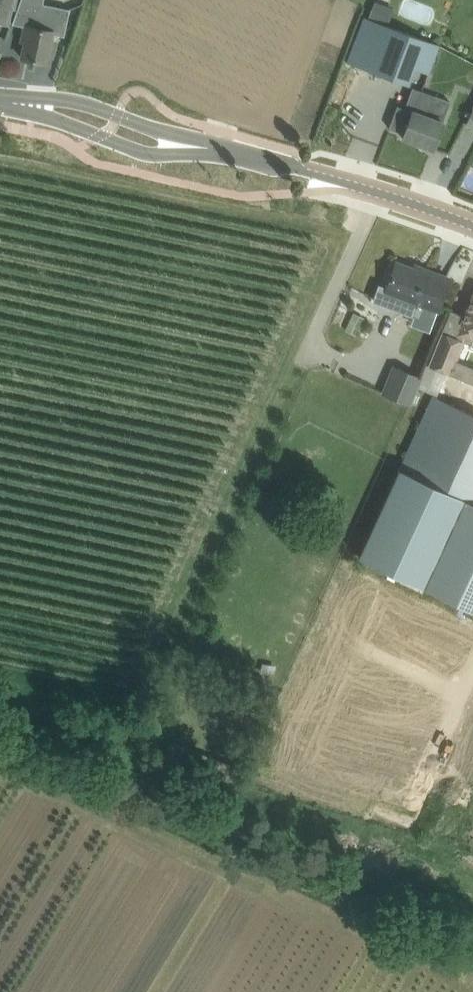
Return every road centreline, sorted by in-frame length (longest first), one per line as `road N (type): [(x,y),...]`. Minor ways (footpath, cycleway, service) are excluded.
road 1 (tertiary): [(472,220),(347,178),(0,101)]

